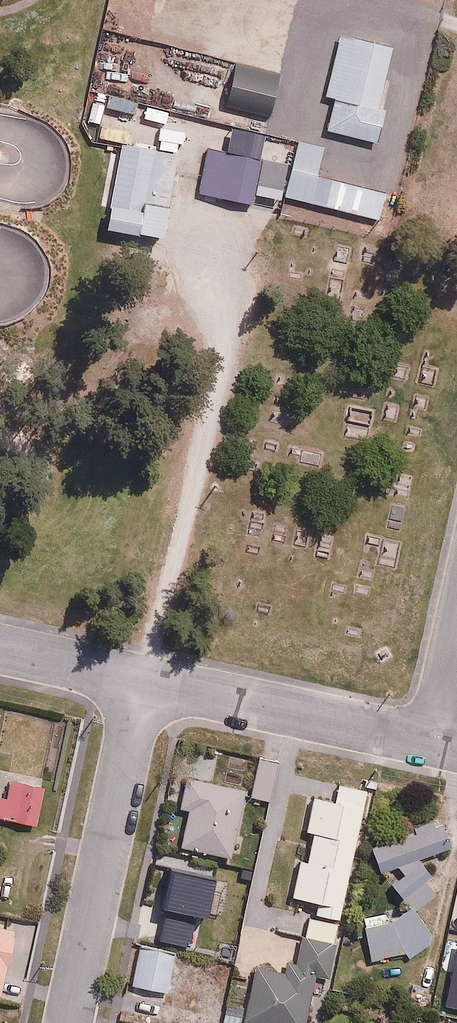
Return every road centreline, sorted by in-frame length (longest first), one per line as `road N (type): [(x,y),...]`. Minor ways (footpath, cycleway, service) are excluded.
road 1 (residential): [(70,1022),(143,682)]
road 2 (residential): [(433,744),(143,682)]
road 3 (residential): [(143,682),(0,651)]

